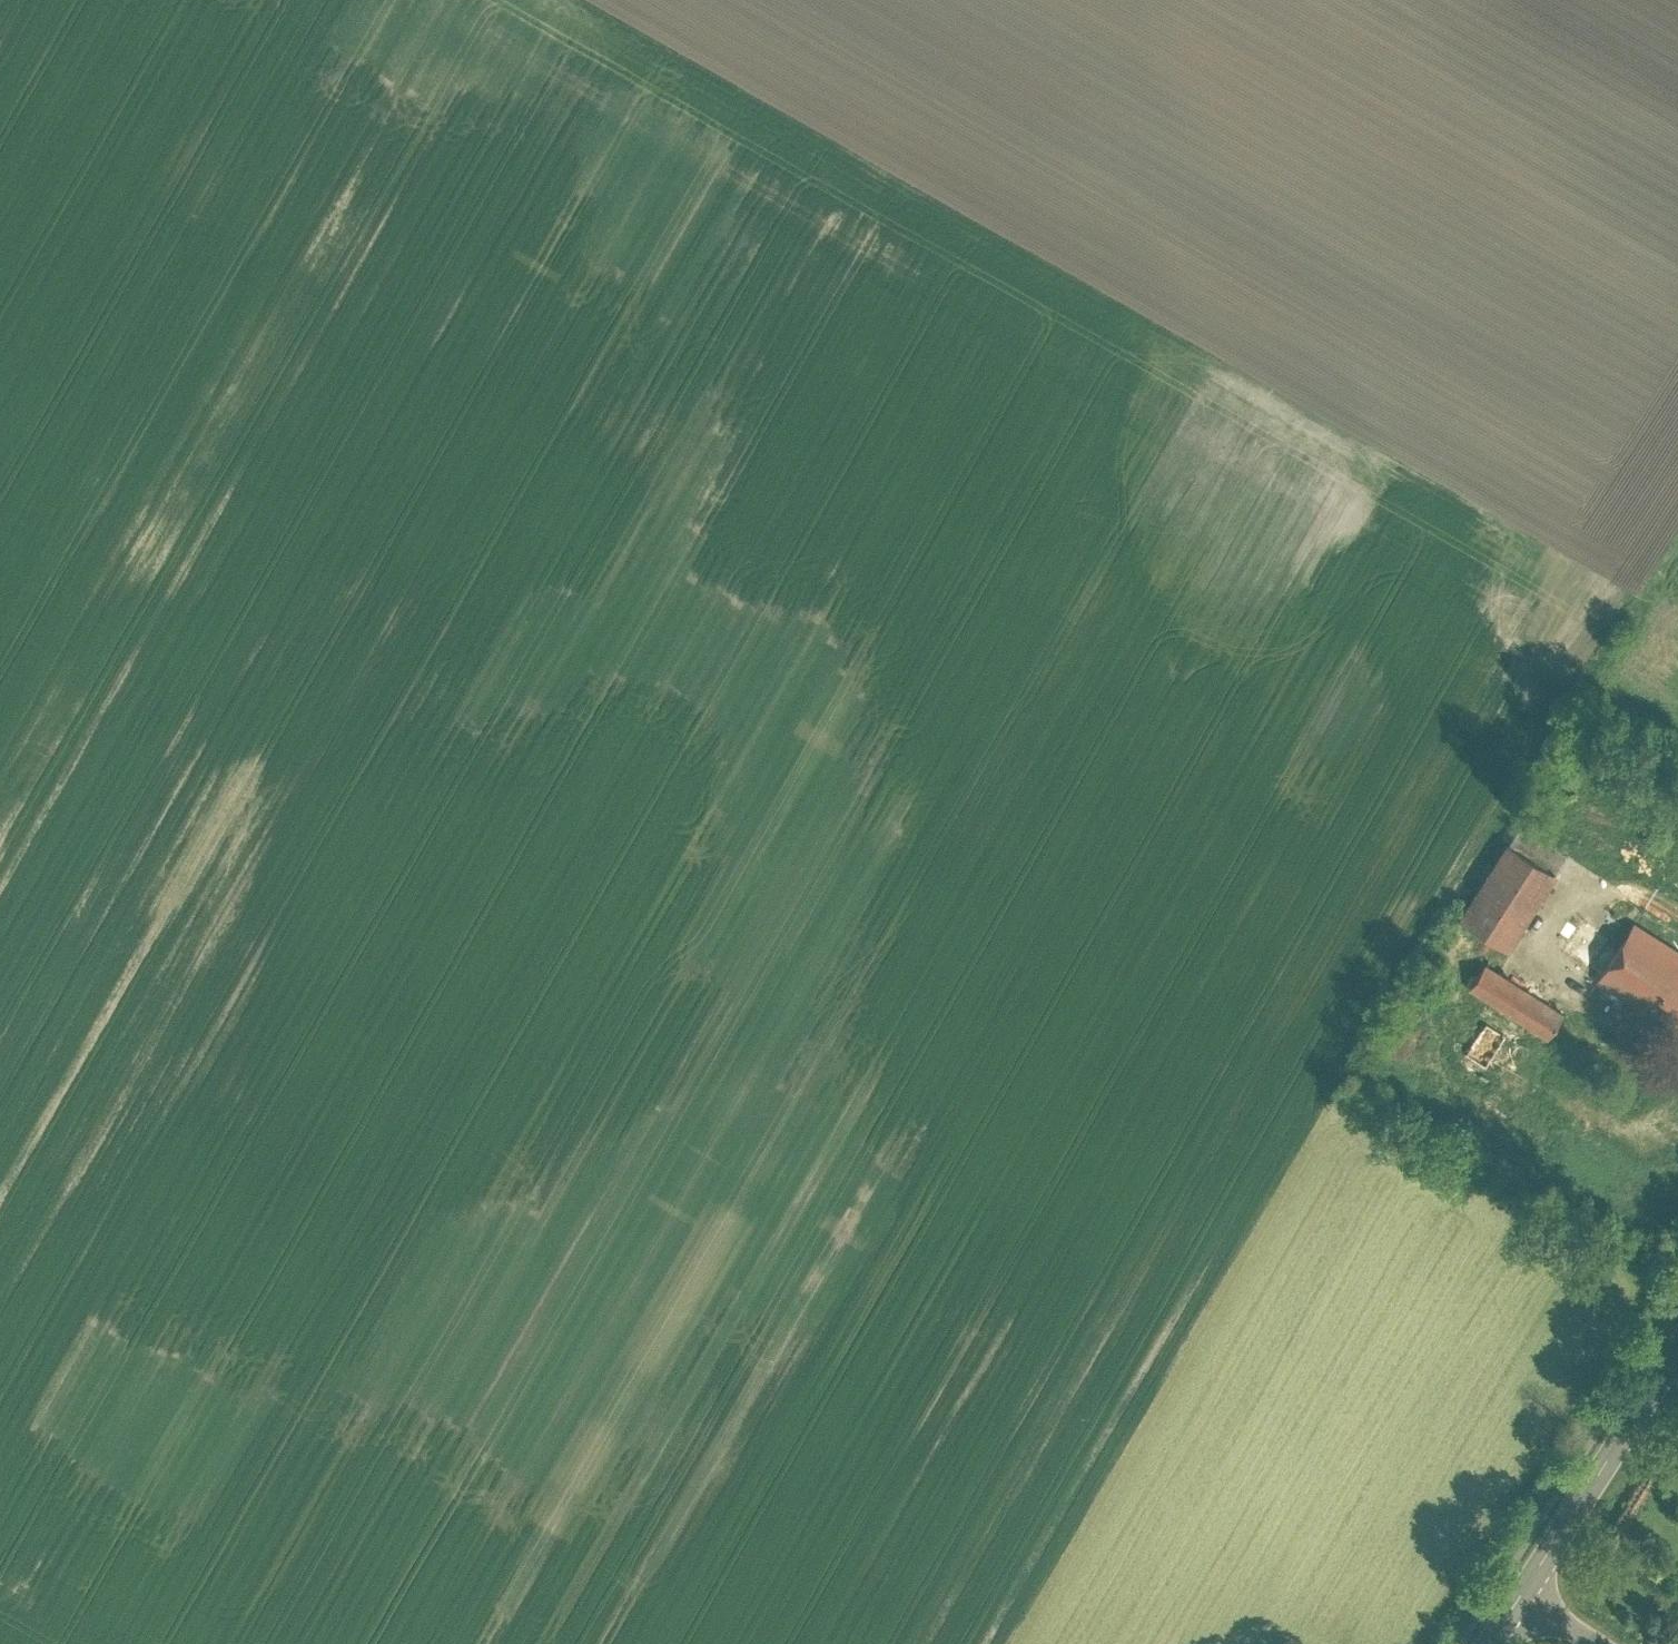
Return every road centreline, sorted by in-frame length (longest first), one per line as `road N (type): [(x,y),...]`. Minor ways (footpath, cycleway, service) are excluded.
road 1 (tertiary): [(1677,1347),(1520,1592)]

